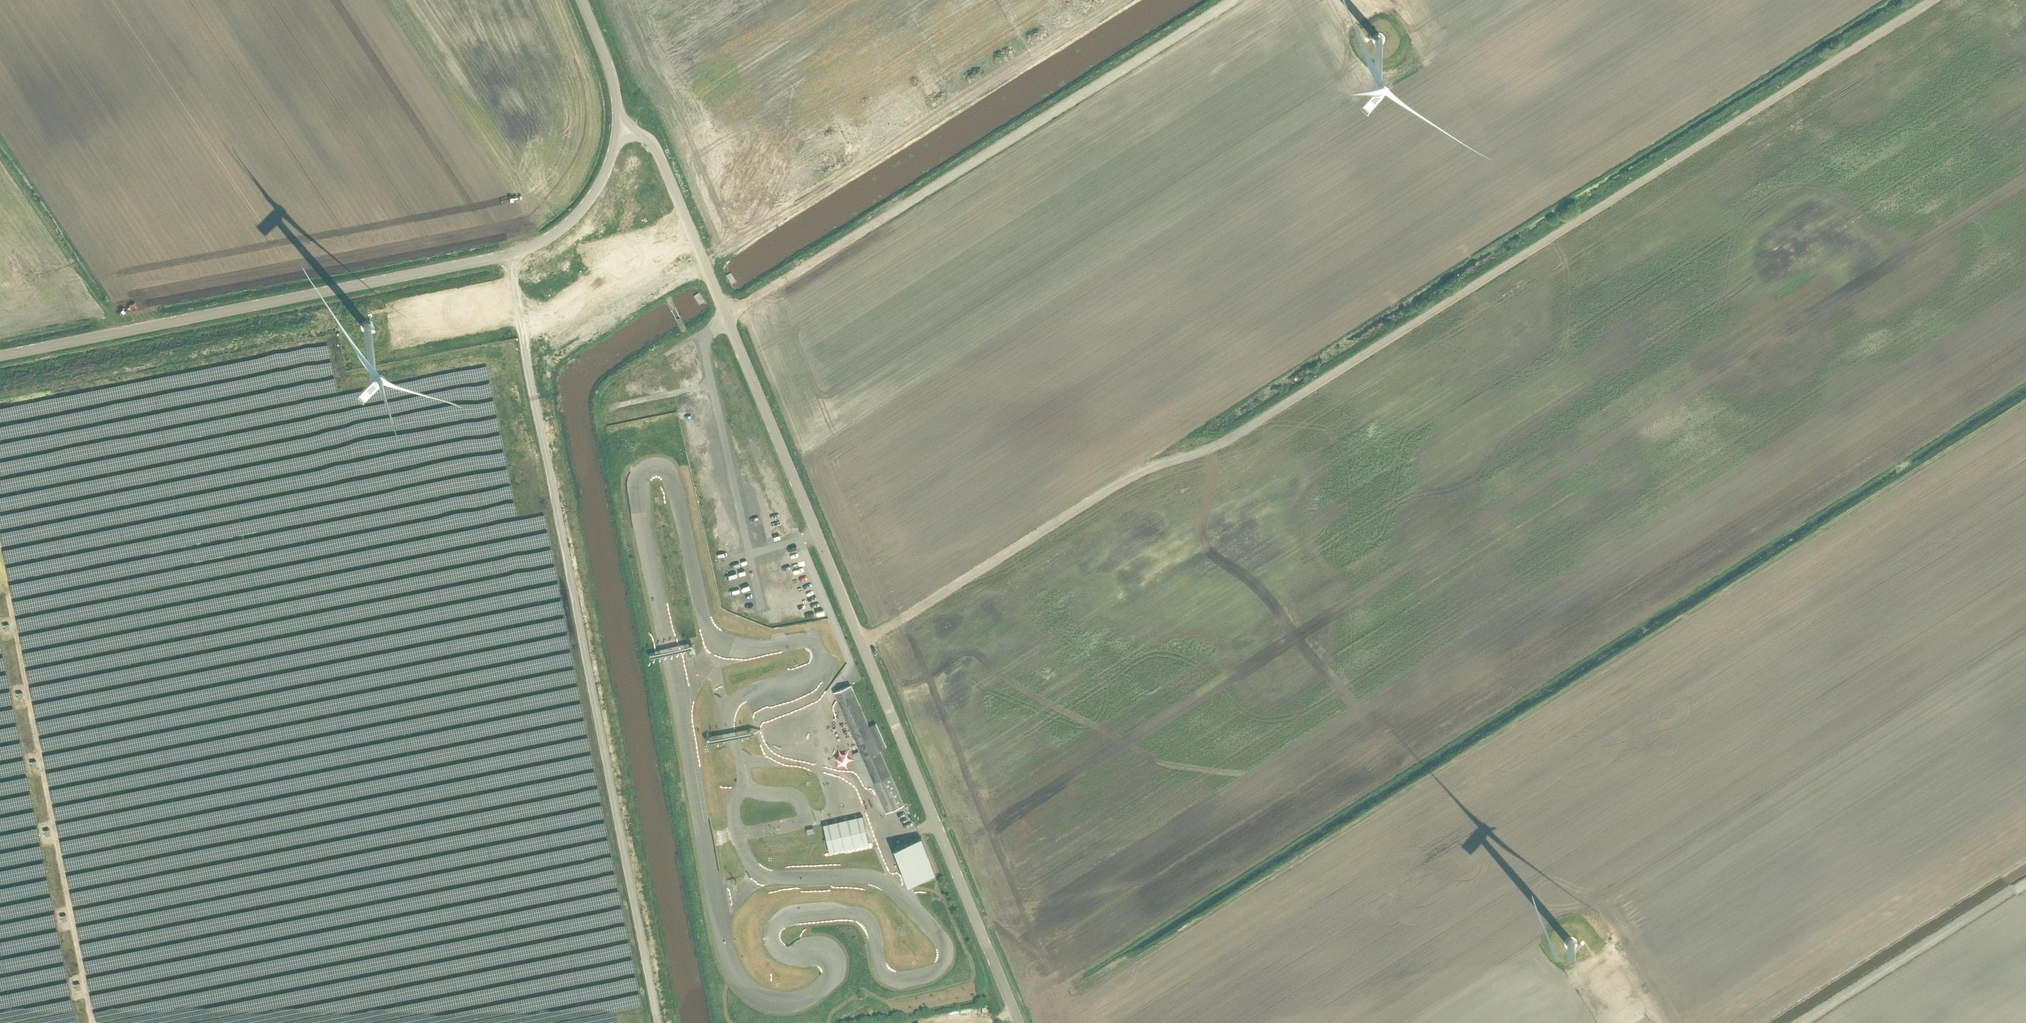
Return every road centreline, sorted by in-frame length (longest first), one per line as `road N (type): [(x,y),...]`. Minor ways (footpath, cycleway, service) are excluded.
road 1 (unclassified): [(1018,1022),(657,145),(618,128)]
road 2 (unclassified): [(0,355),(516,252),(584,207),(618,128)]
road 3 (unclassified): [(618,128),(610,68),(582,0)]

